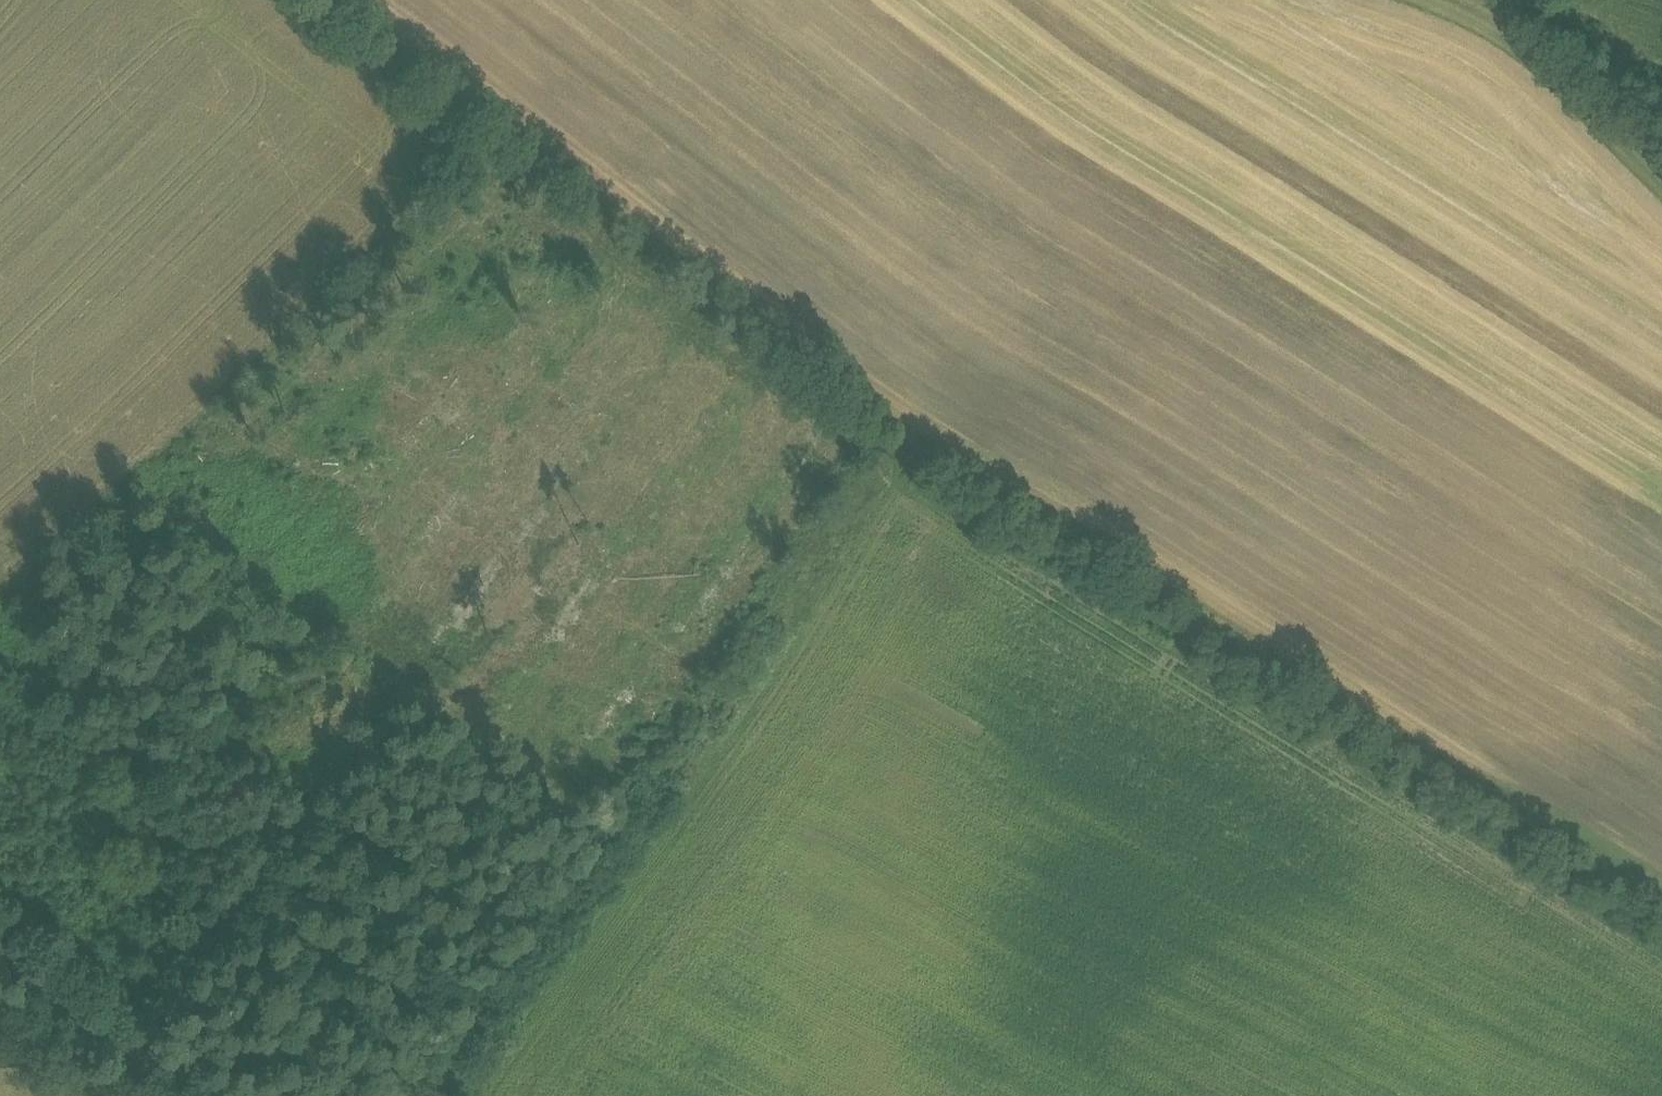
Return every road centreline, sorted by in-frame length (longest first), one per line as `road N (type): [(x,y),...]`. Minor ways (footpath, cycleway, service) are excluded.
road 1 (unclassified): [(241,1095),(0,913)]

